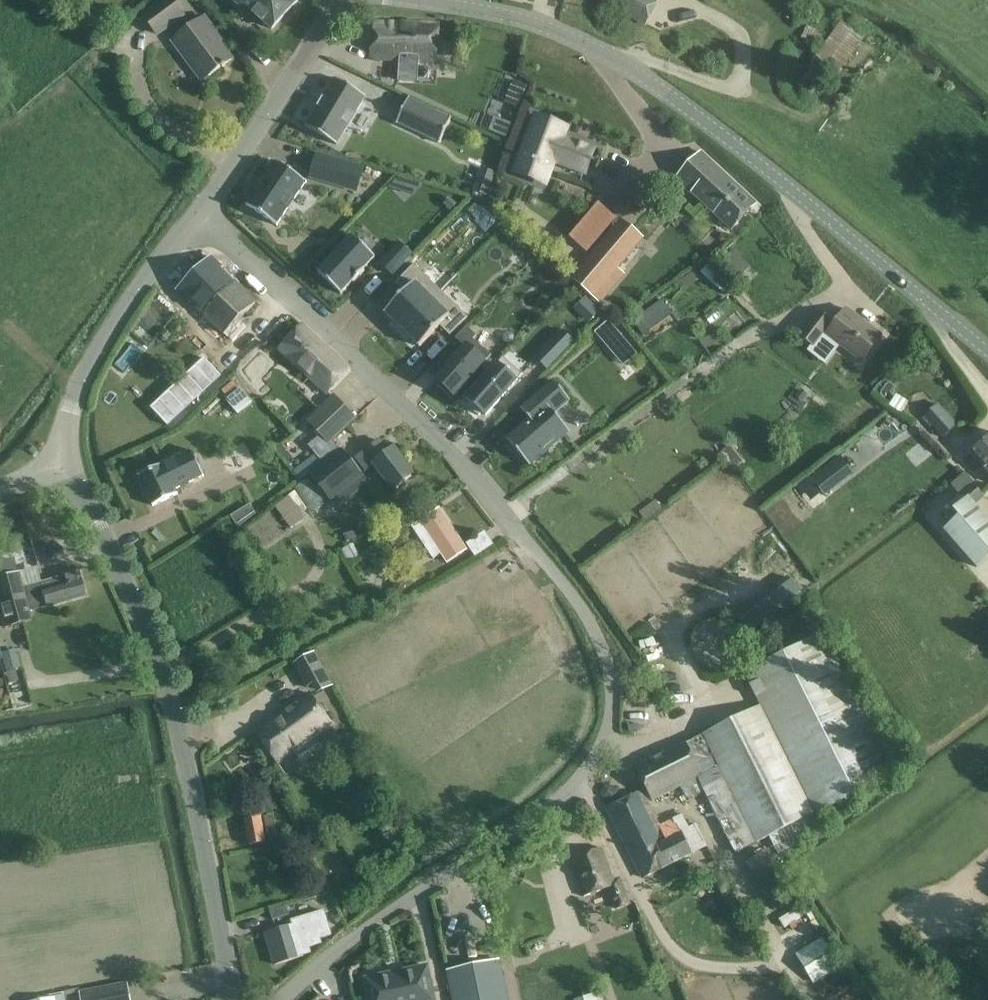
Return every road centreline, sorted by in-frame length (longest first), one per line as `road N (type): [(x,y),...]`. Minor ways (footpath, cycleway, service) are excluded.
road 1 (unclassified): [(282,999),(339,948),(569,792),(599,752),(612,692),(583,612),(454,455),(196,215)]
road 2 (unclassified): [(987,350),(690,109),(596,49),(494,11),(420,0)]
road 3 (tertiary): [(233,999),(158,658),(68,468)]
road 4 (tertiary): [(68,468),(73,401),(95,354),(196,215)]
road 5 (tertiary): [(196,215),(339,0)]

